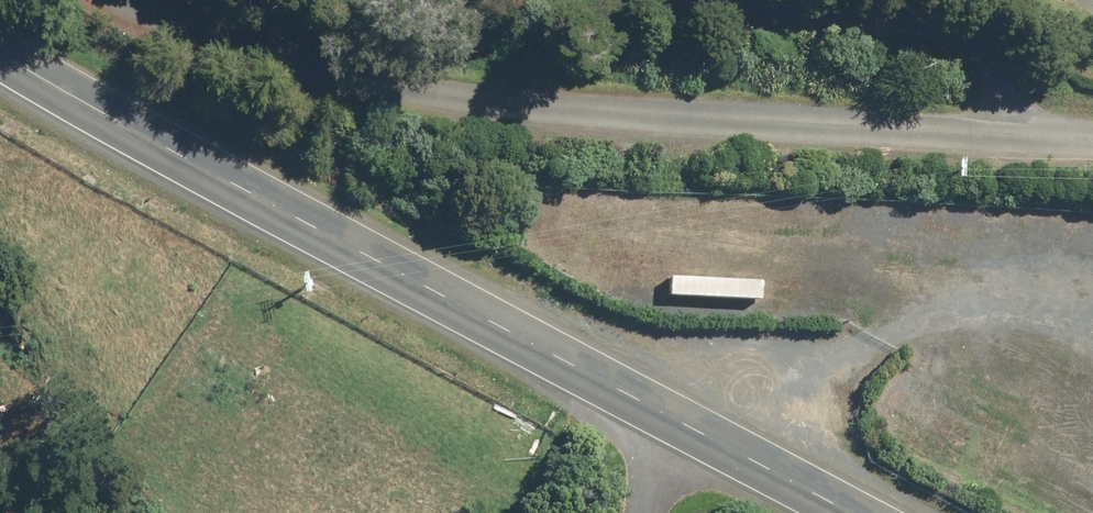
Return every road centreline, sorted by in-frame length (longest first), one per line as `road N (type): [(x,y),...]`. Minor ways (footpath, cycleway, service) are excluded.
road 1 (secondary): [(867,512),(392,255),(0,29)]
road 2 (residential): [(144,0),(233,34),(423,83),(1092,145)]

